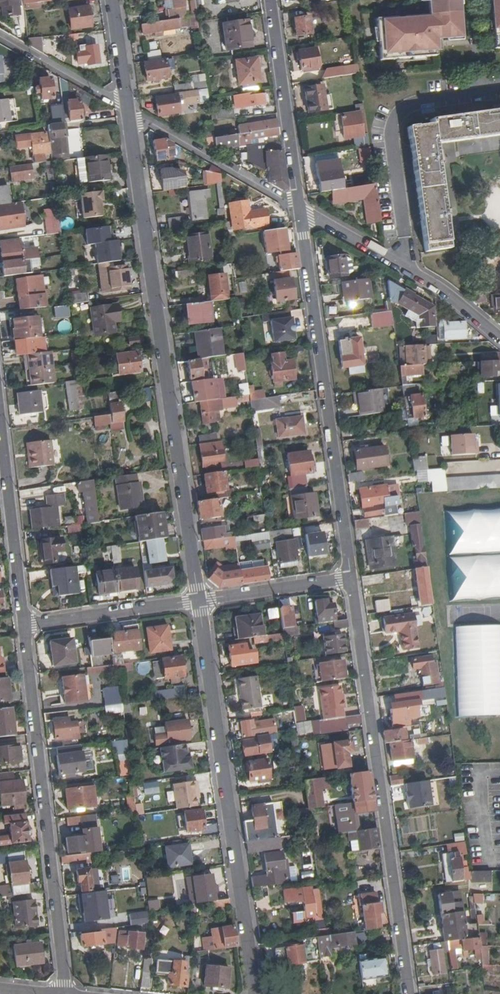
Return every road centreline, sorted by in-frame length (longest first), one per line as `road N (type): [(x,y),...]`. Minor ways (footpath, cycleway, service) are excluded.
road 1 (unclassified): [(199,601),(128,111)]
road 2 (unclassified): [(352,579),(409,993)]
road 3 (unclassified): [(255,993),(199,601)]
road 4 (unclassified): [(299,210),(352,579)]
road 5 (unclassified): [(68,993),(24,623)]
road 6 (unclassified): [(406,268),(390,127),(403,110),(428,102),(499,92)]
road 7 (unclassified): [(270,0),(299,210)]
road 8 (unclassified): [(24,623),(0,421)]
road 9 (unclassified): [(128,111),(299,210)]
road 10 (unclassified): [(24,623),(199,601)]
road 11 (unclassified): [(199,601),(352,579)]
road 12 (unclassified): [(0,35),(128,111)]
road 13 (unclassified): [(299,210),(406,268)]

